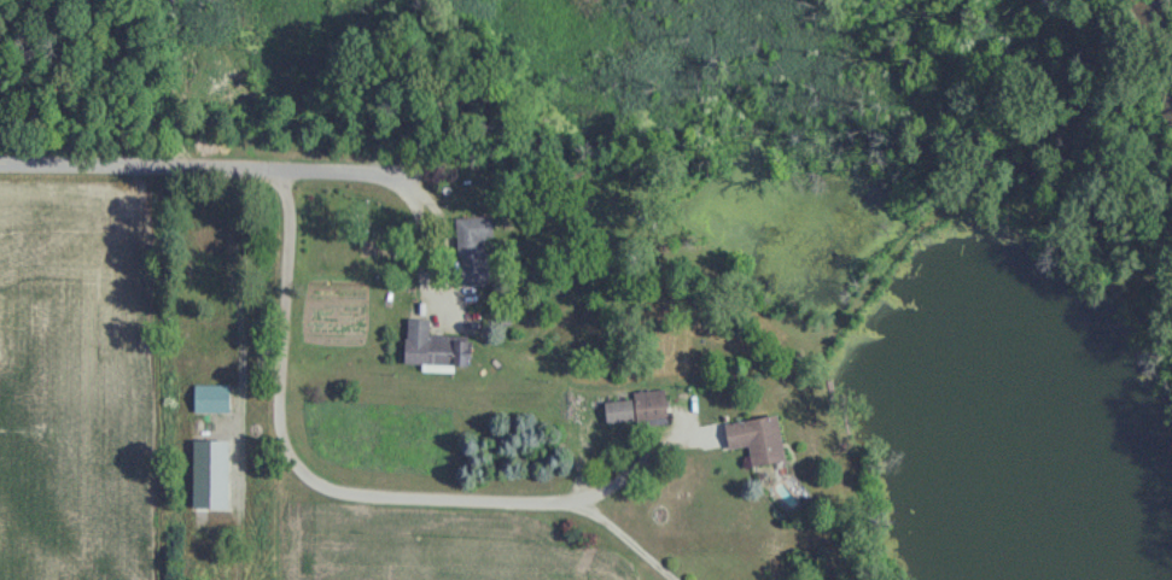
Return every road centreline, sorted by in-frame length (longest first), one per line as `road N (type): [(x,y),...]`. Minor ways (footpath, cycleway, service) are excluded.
road 1 (residential): [(0,150),(268,151),(282,158),(292,186),(287,422),(291,447),(311,480),(330,490),(579,500)]

